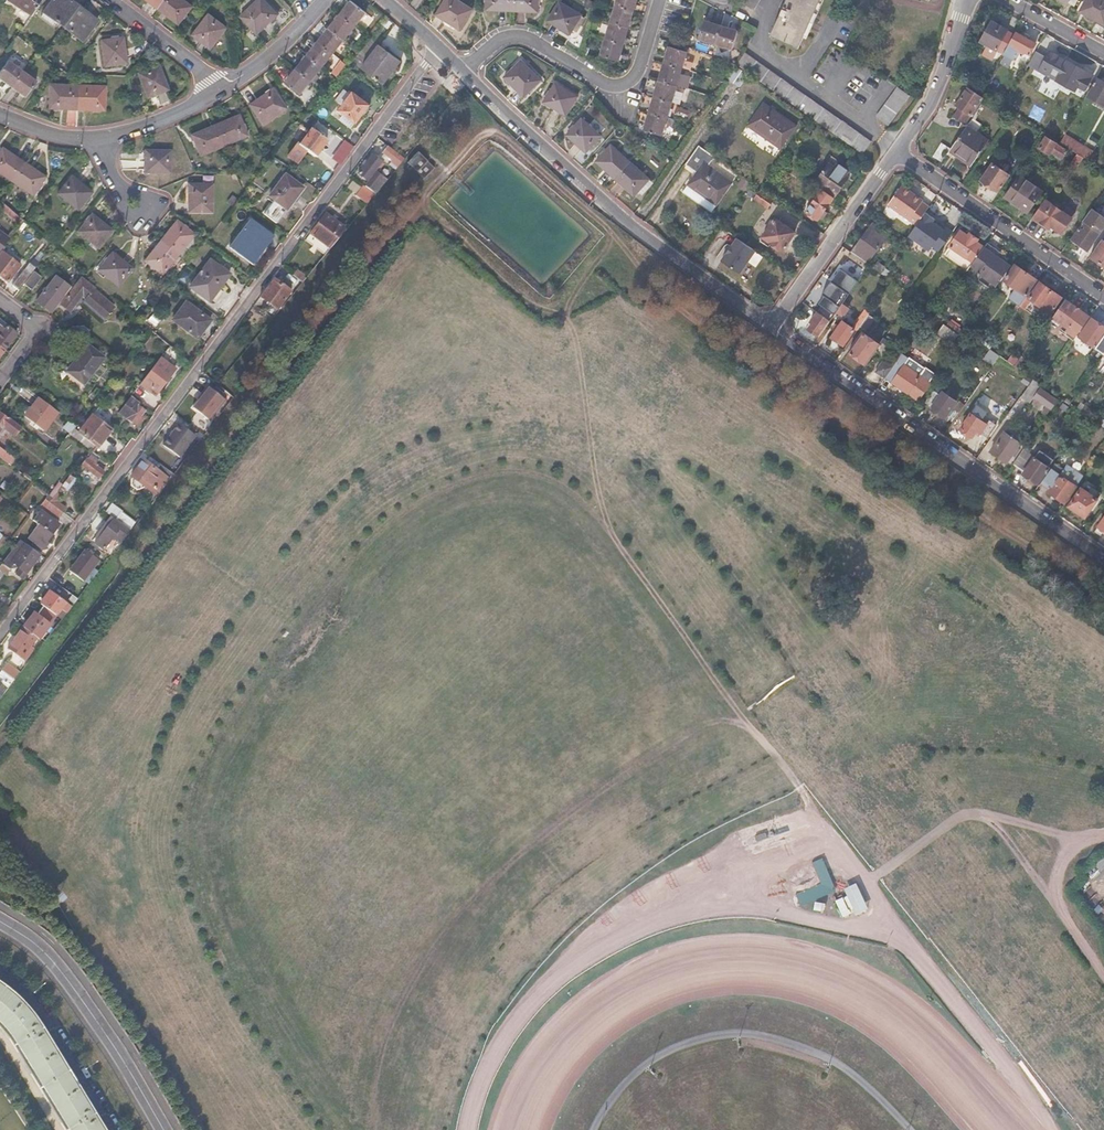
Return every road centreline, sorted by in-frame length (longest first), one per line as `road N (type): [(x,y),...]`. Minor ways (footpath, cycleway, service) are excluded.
road 1 (track): [(1103,595),(659,299),(619,244),(486,134),(0,729)]
road 2 (residential): [(0,636),(439,49)]
road 3 (residential): [(768,329),(1103,564)]
road 4 (track): [(193,1129),(55,895),(0,835)]
road 5 (residential): [(463,72),(505,40),(525,37),(607,86),(631,80),(665,0)]
road 6 (tertiary): [(0,928),(41,955),(90,1016),(158,1129)]
road 7 (residential): [(1103,295),(896,150)]
road 8 (track): [(1091,844),(974,813),(866,885)]
road 9 (residential): [(626,224),(463,72)]
road 10 (residential): [(896,150),(768,329)]
road 11 (residential): [(626,224),(768,329)]
road 12 (residential): [(965,0),(935,91),(896,150)]
road 13 (track): [(1103,837),(1061,869),(1057,894),(1103,965)]
road 14 (residential): [(224,87),(158,121),(89,138)]
road 15 (residential): [(224,87),(110,0)]
road 16 (residential): [(327,0),(283,47),(224,87)]
road 17 (track): [(991,817),(1069,919)]

